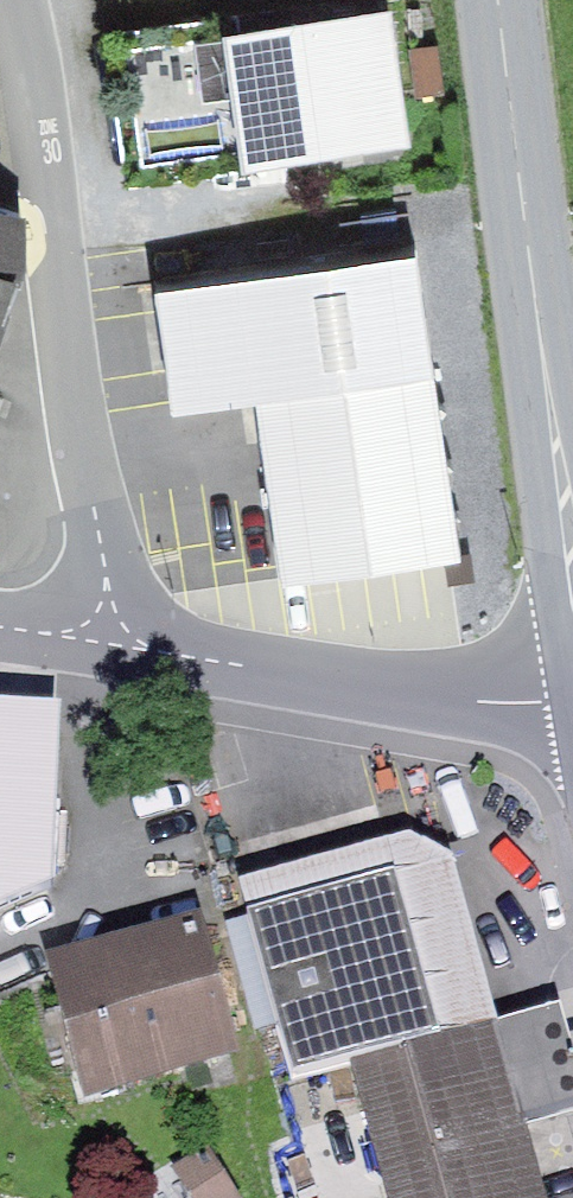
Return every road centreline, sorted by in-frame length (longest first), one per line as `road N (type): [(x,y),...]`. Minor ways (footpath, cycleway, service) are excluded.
road 1 (residential): [(136,651),(71,431),(12,0)]
road 2 (primary): [(504,0),(572,504)]
road 3 (tertiary): [(572,700),(485,700),(136,651)]
road 4 (tertiary): [(136,651),(0,629)]

